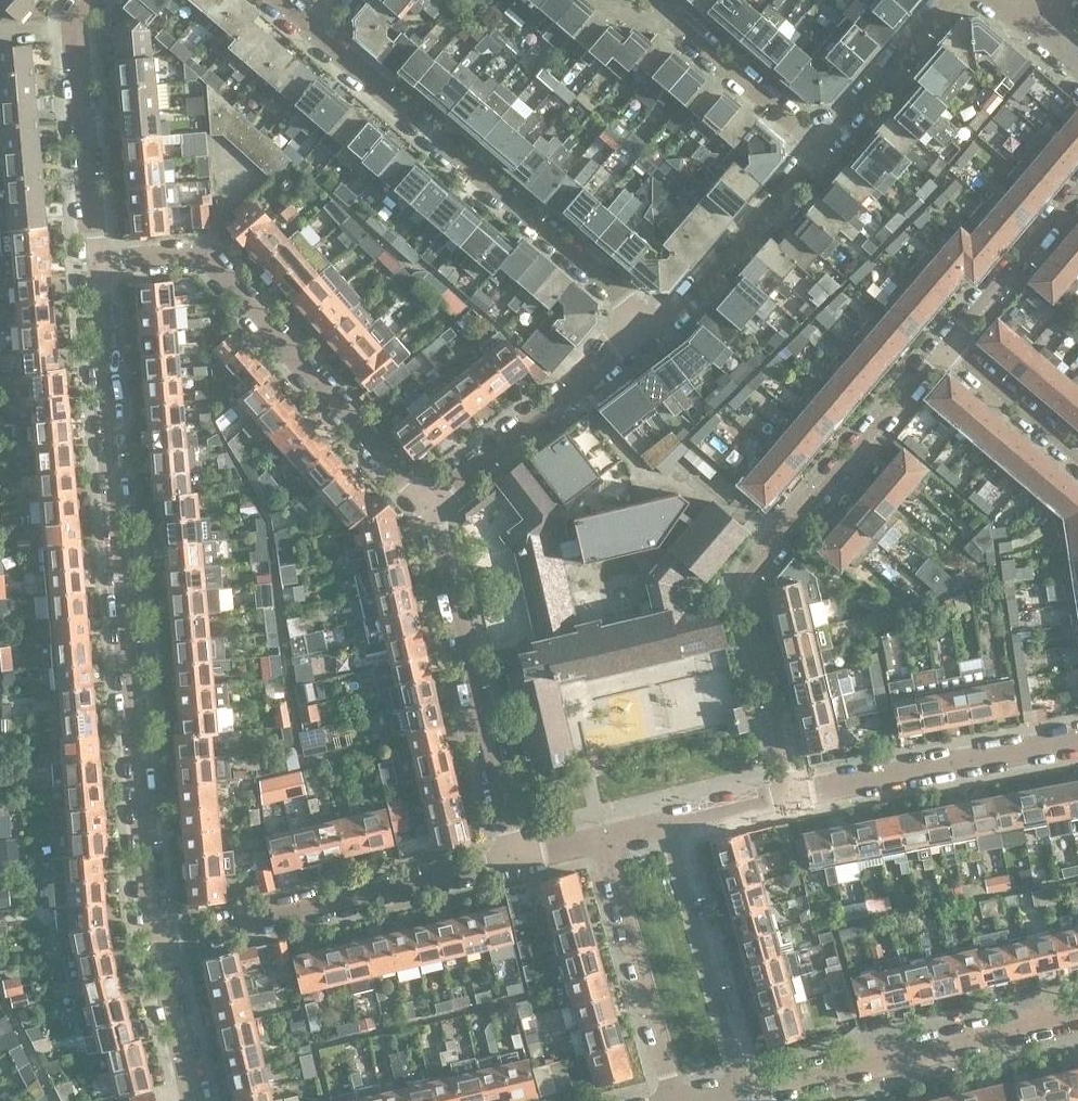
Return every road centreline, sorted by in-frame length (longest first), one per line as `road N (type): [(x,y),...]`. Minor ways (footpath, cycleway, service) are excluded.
road 1 (residential): [(156,944),(95,262)]
road 2 (residential): [(792,795),(748,583),(946,343)]
road 3 (residential): [(652,327),(309,29)]
road 4 (residential): [(429,505),(210,260),(196,253),(95,262)]
road 5 (residential): [(156,944),(510,859)]
road 6 (residential): [(510,859),(429,505)]
road 7 (residential): [(742,1090),(1077,1013)]
road 8 (residential): [(792,795),(1077,740)]
road 9 (residential): [(429,505),(652,327)]
road 10 (residential): [(742,1090),(673,823)]
road 11 (residential): [(678,1100),(607,837)]
road 12 (residential): [(95,262),(75,25),(85,0)]
road 13 (residential): [(652,327),(681,307),(821,148)]
road 14 (residential): [(821,148),(657,0)]
road 15 (residential): [(946,343),(1077,188)]
road 16 (residential): [(821,148),(947,0)]
road 17 (residential): [(1077,458),(946,343)]
road 18 (residential): [(196,1100),(156,944)]
road 19 (residential): [(673,823),(792,795)]

